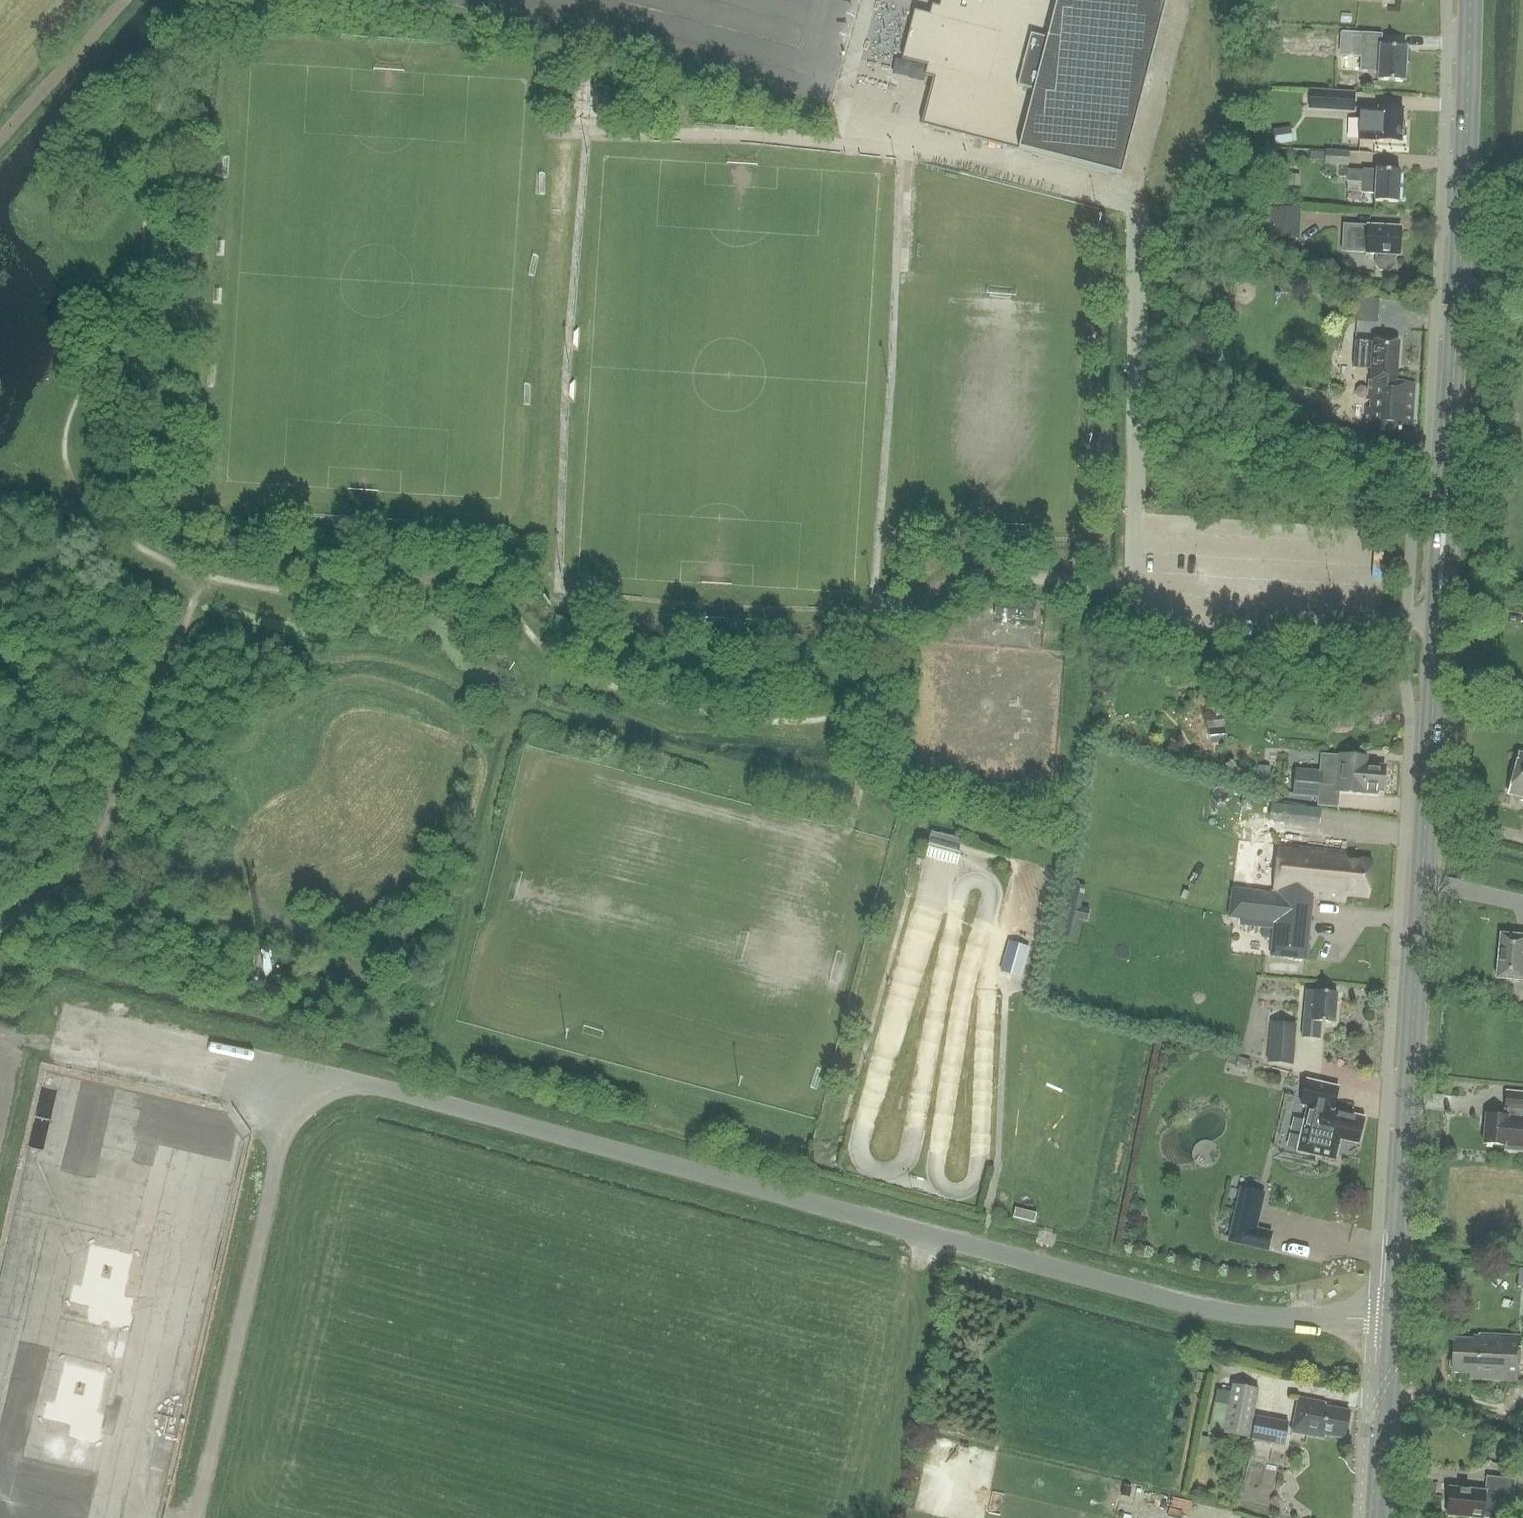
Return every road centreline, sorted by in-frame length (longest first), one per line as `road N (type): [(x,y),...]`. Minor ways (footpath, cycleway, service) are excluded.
road 1 (secondary): [(1382,1517),(1469,0)]

